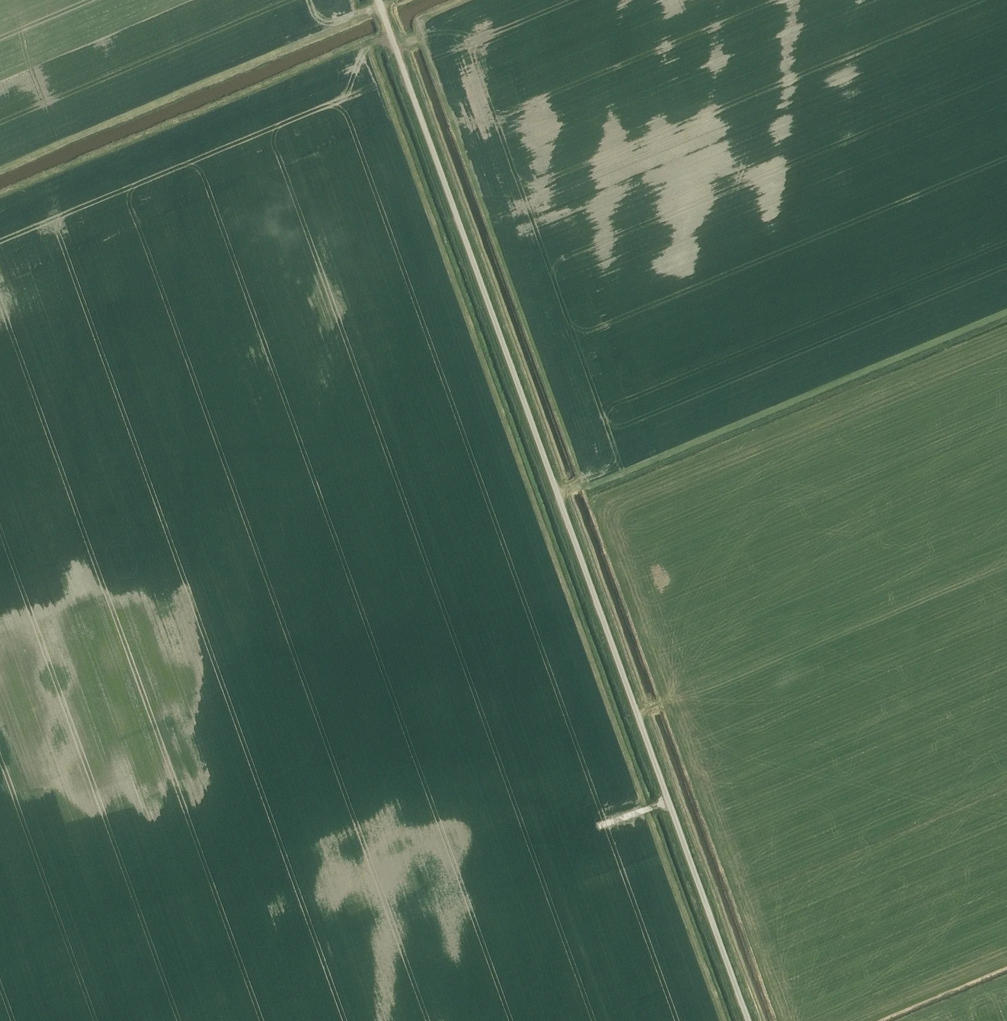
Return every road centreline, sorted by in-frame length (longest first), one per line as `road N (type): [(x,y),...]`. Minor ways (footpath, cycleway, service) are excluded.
road 1 (unclassified): [(746,1020),(377,0)]

